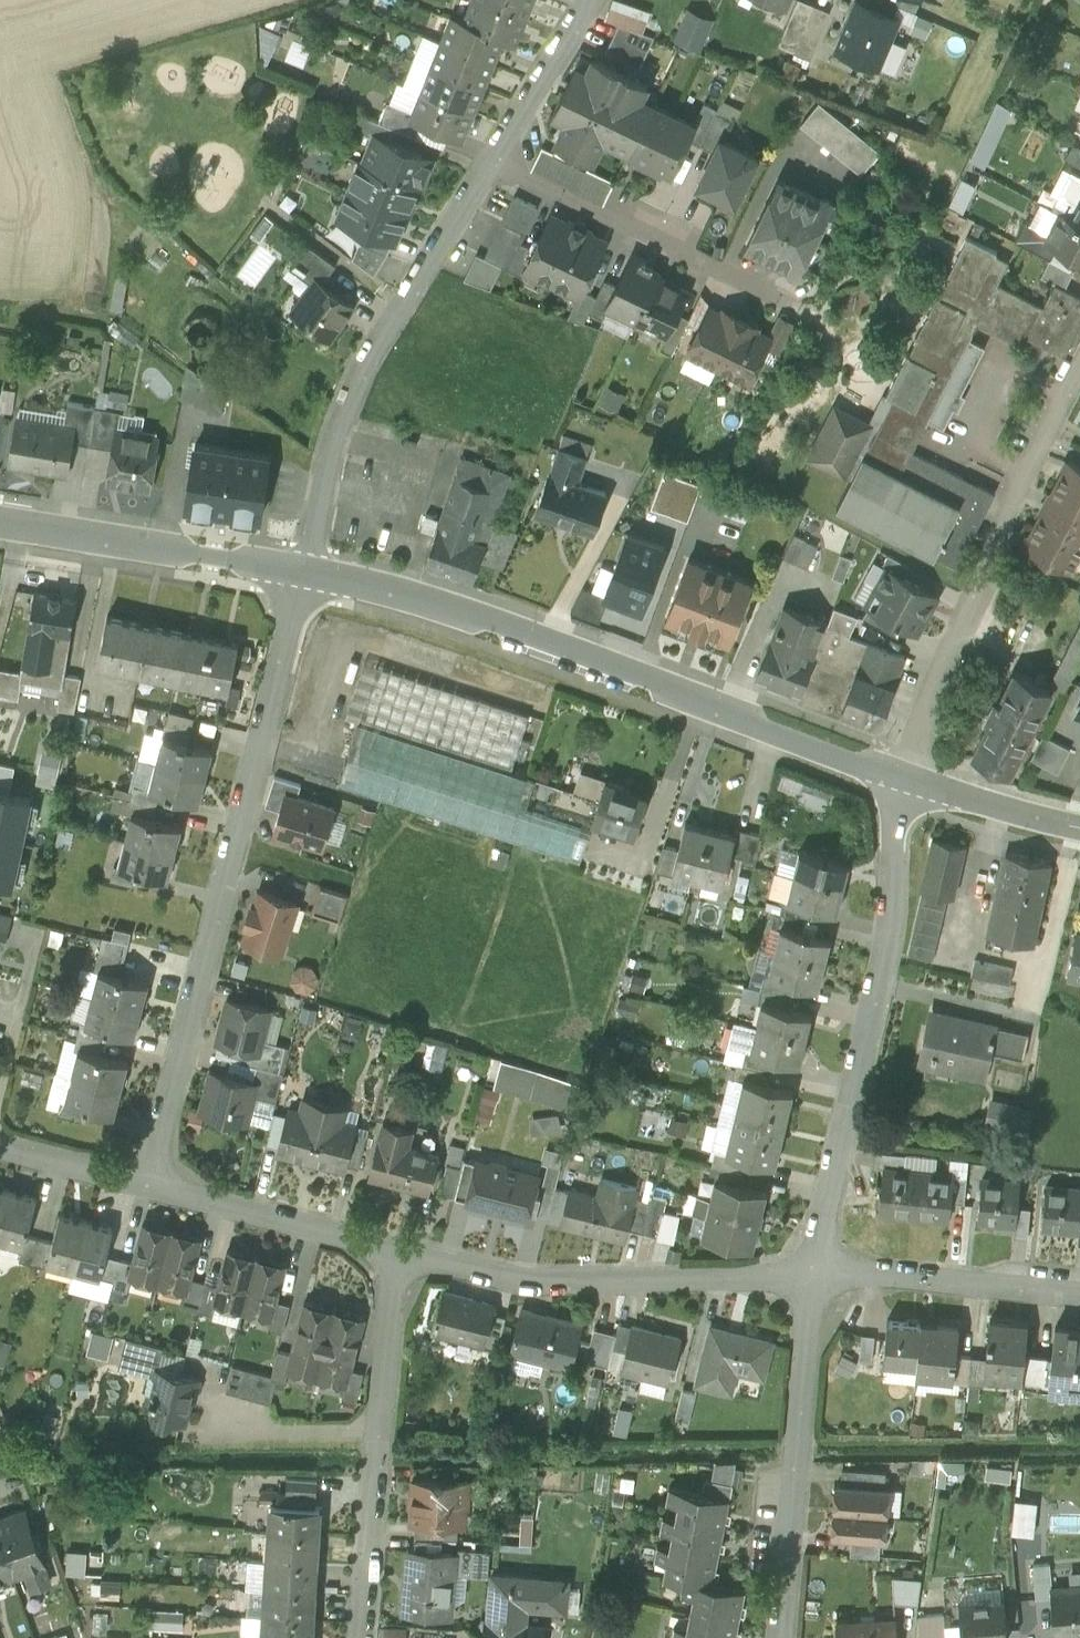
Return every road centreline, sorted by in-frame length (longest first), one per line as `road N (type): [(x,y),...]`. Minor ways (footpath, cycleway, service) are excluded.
road 1 (residential): [(147,1185),(306,572)]
road 2 (secondary): [(901,775),(490,623),(306,572)]
road 3 (residential): [(813,1276),(885,953),(901,775)]
road 4 (residential): [(306,572),(328,463),(358,377),(498,160)]
road 5 (residential): [(901,775),(1004,521),(1079,369)]
road 6 (residential): [(396,1251),(529,1286),(813,1276)]
road 7 (residential): [(363,1637),(396,1251)]
road 8 (residential): [(813,1276),(783,1637)]
road 9 (residential): [(498,160),(782,295)]
road 10 (secondary): [(306,572),(0,523)]
road 11 (residential): [(813,1276),(1079,1290)]
road 12 (residential): [(147,1185),(396,1251)]
road 13 (secondary): [(1079,827),(901,775)]
road 14 (residential): [(498,160),(588,0)]
road 15 (residential): [(0,1145),(147,1185)]

